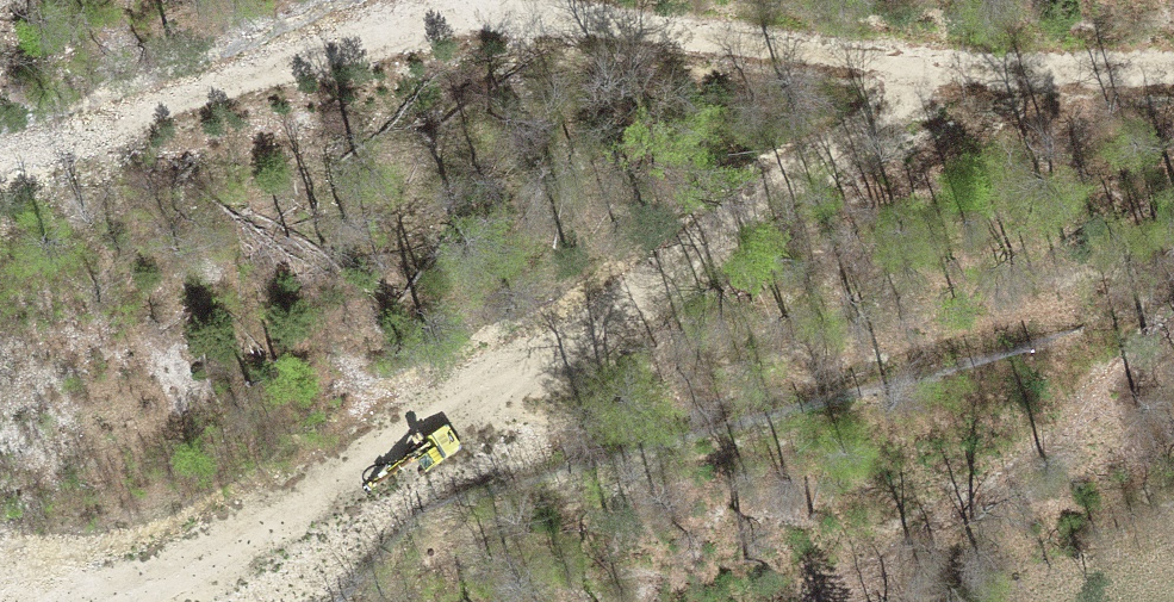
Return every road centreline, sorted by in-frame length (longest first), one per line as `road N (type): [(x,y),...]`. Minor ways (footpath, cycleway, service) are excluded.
road 1 (track): [(1173,62),(819,47),(565,11),(401,21),(0,166)]
road 2 (track): [(988,57),(845,127),(514,356),(138,586)]

